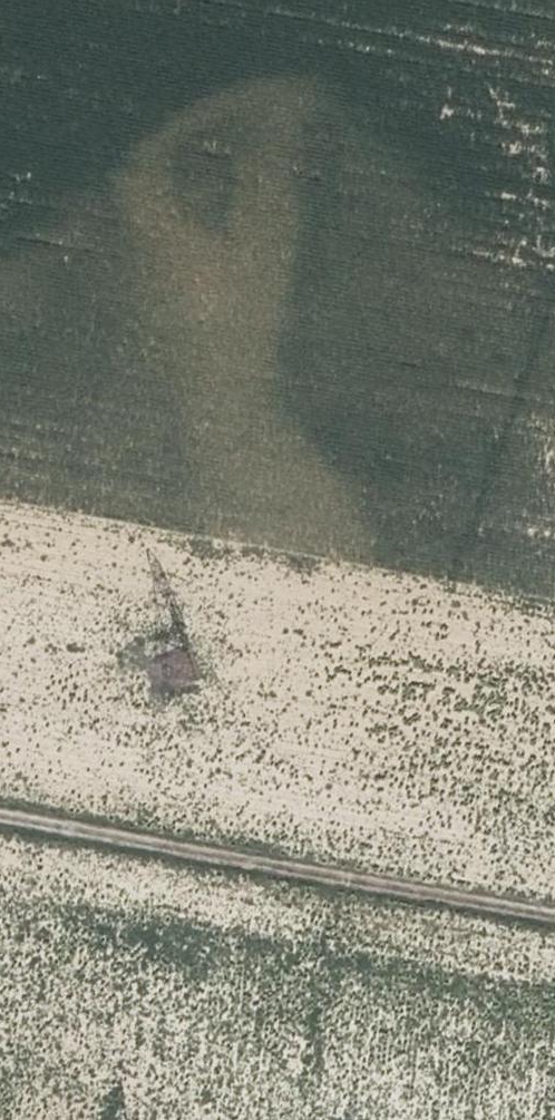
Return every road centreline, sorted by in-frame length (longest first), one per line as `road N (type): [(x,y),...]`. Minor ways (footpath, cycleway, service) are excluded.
road 1 (track): [(554,920),(0,817)]

